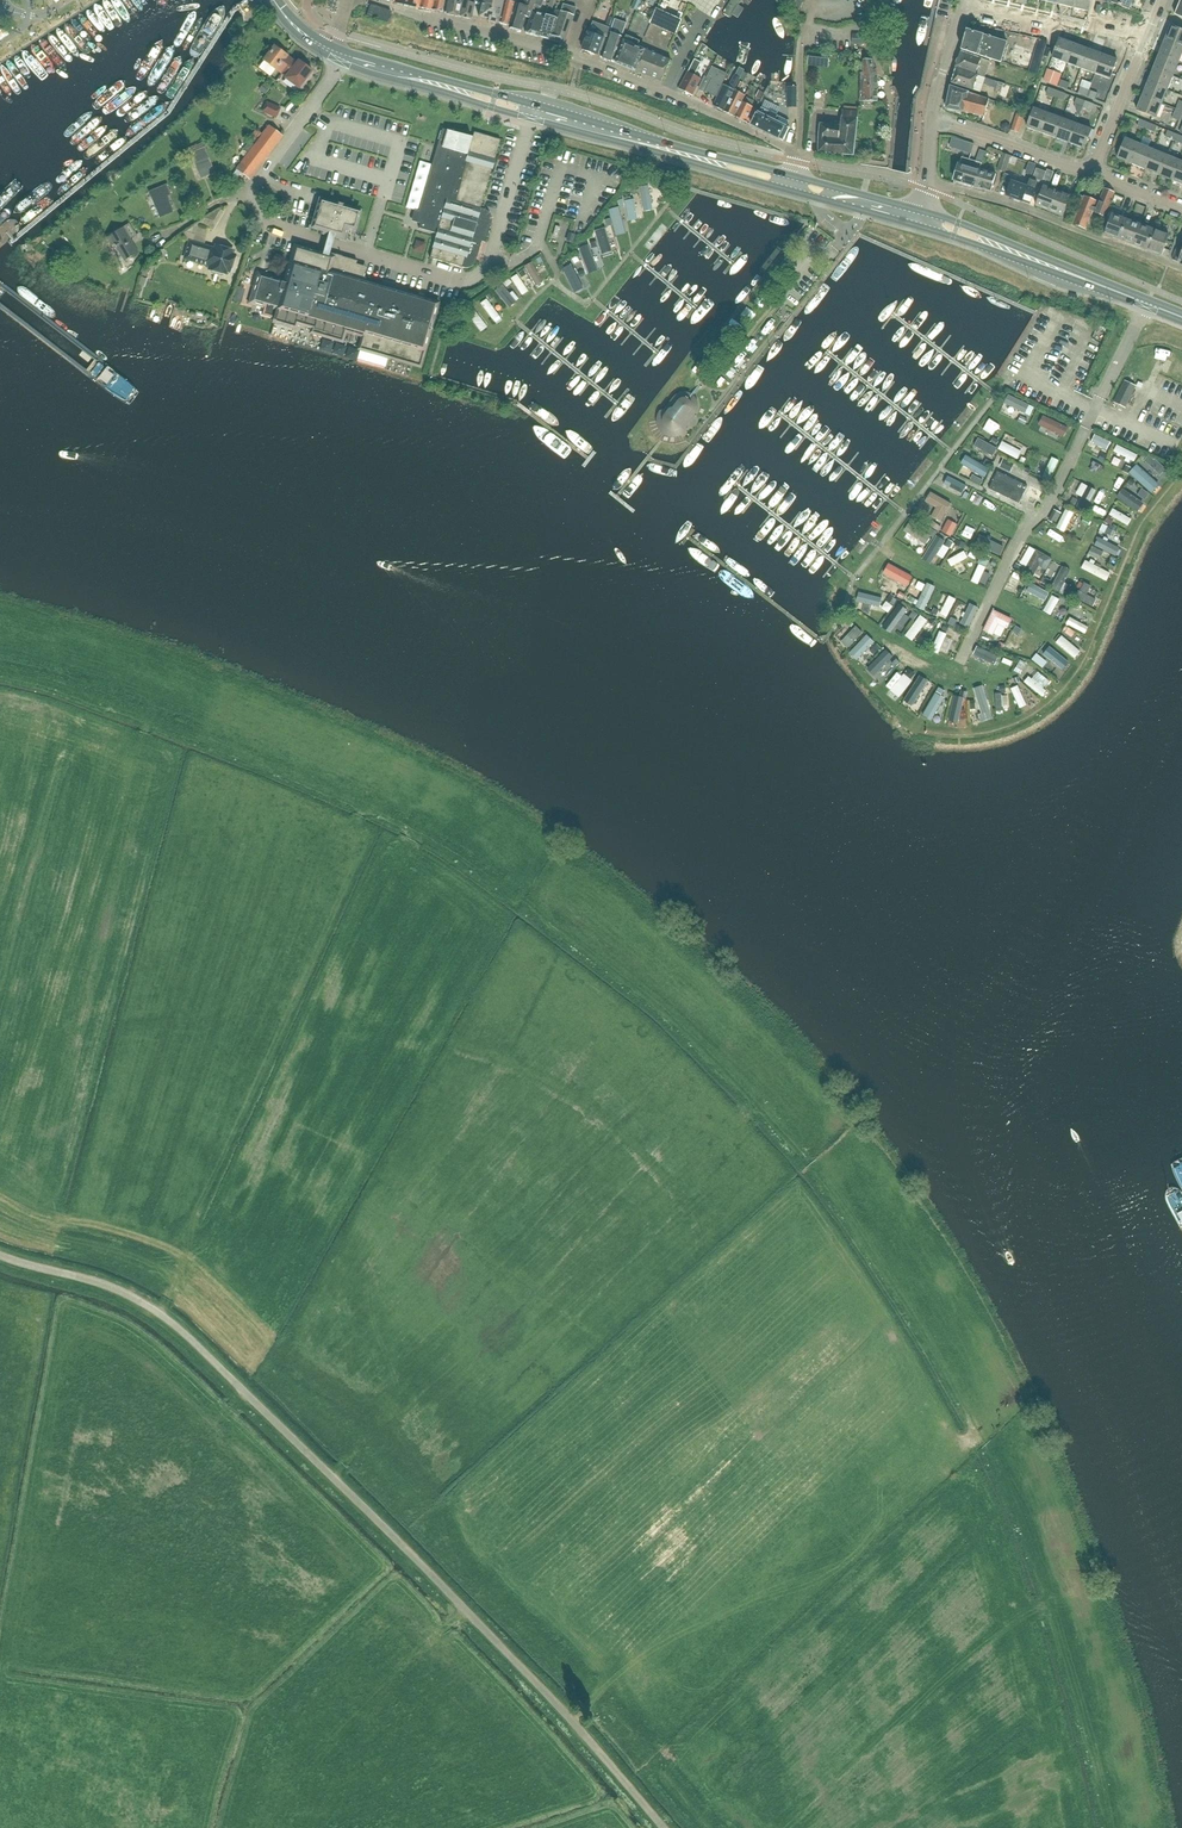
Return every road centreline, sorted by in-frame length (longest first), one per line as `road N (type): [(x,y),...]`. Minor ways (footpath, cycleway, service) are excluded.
road 1 (unclassified): [(666,1827),(607,1756),(392,1535),(187,1338),(143,1307)]
road 2 (residential): [(367,0),(602,67),(797,154)]
road 3 (residential): [(530,119),(489,263),(472,280),(267,226),(253,196)]
road 4 (primary): [(530,119),(791,192)]
road 5 (primary): [(795,177),(534,105)]
road 6 (residential): [(1181,269),(928,182)]
road 7 (primary): [(339,62),(530,119)]
road 8 (primary): [(534,105),(345,52)]
road 9 (primary): [(1090,282),(921,212)]
road 10 (primary): [(917,226),(1090,282)]
road 11 (residential): [(1094,168),(1075,169),(931,120)]
road 12 (residential): [(253,196),(339,62)]
road 13 (unclassified): [(0,1261),(107,1288),(143,1307)]
road 14 (residential): [(1094,168),(1143,39)]
road 15 (primary): [(921,212),(795,177)]
road 16 (primary): [(791,192),(917,226)]
road 17 (residential): [(931,120),(963,3)]

